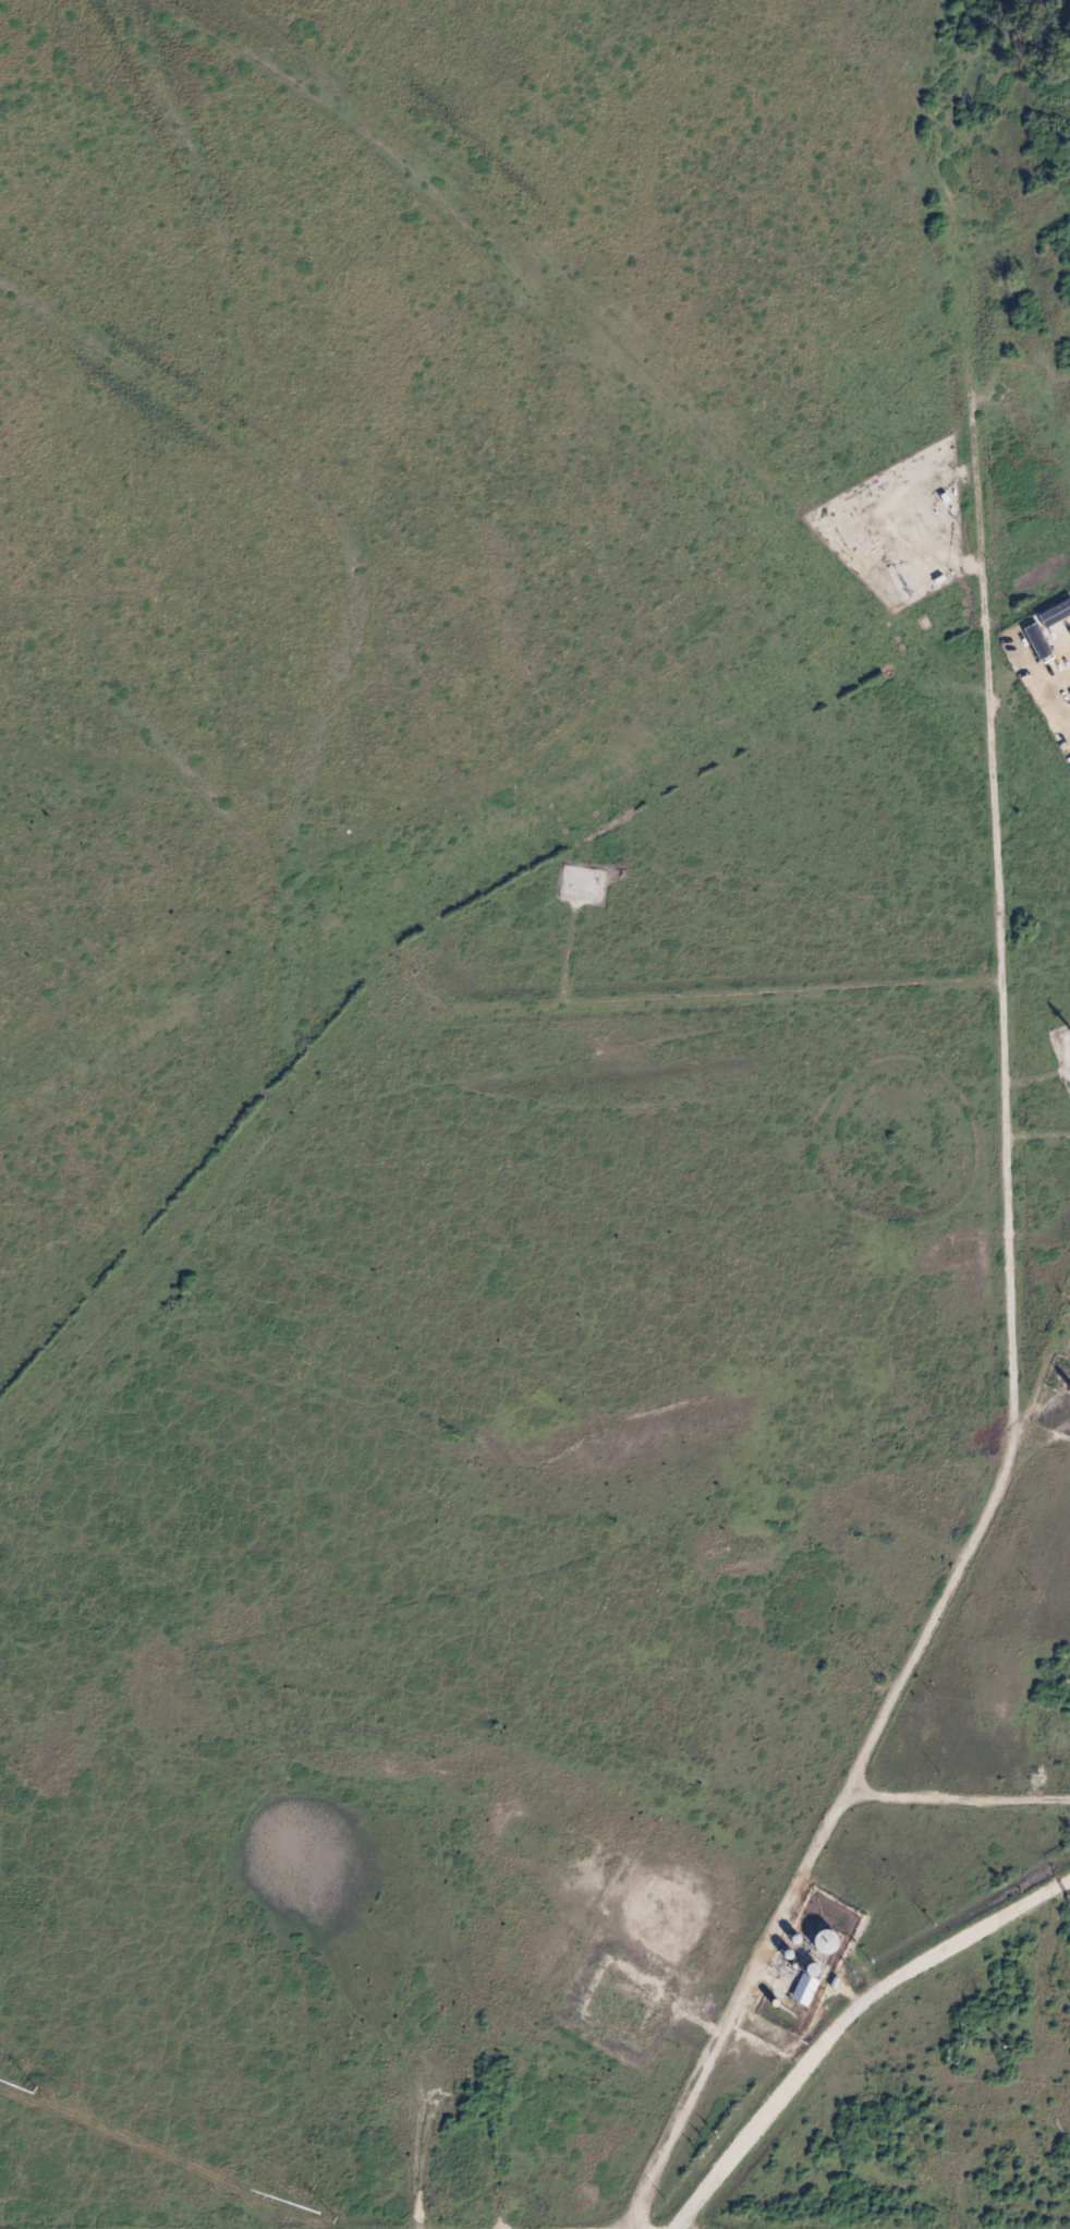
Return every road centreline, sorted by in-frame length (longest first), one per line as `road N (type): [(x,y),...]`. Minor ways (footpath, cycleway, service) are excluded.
road 1 (residential): [(624,2228),(1018,1456),(977,422)]
road 2 (residential): [(1004,981),(495,1008),(436,1000),(416,969)]
road 3 (tertiary): [(675,2228),(811,2058),(879,1990),(1069,1879)]
road 4 (residential): [(1042,1895),(1037,2106),(971,2161),(957,2228)]
road 5 (residential): [(1069,1804),(852,1793)]

